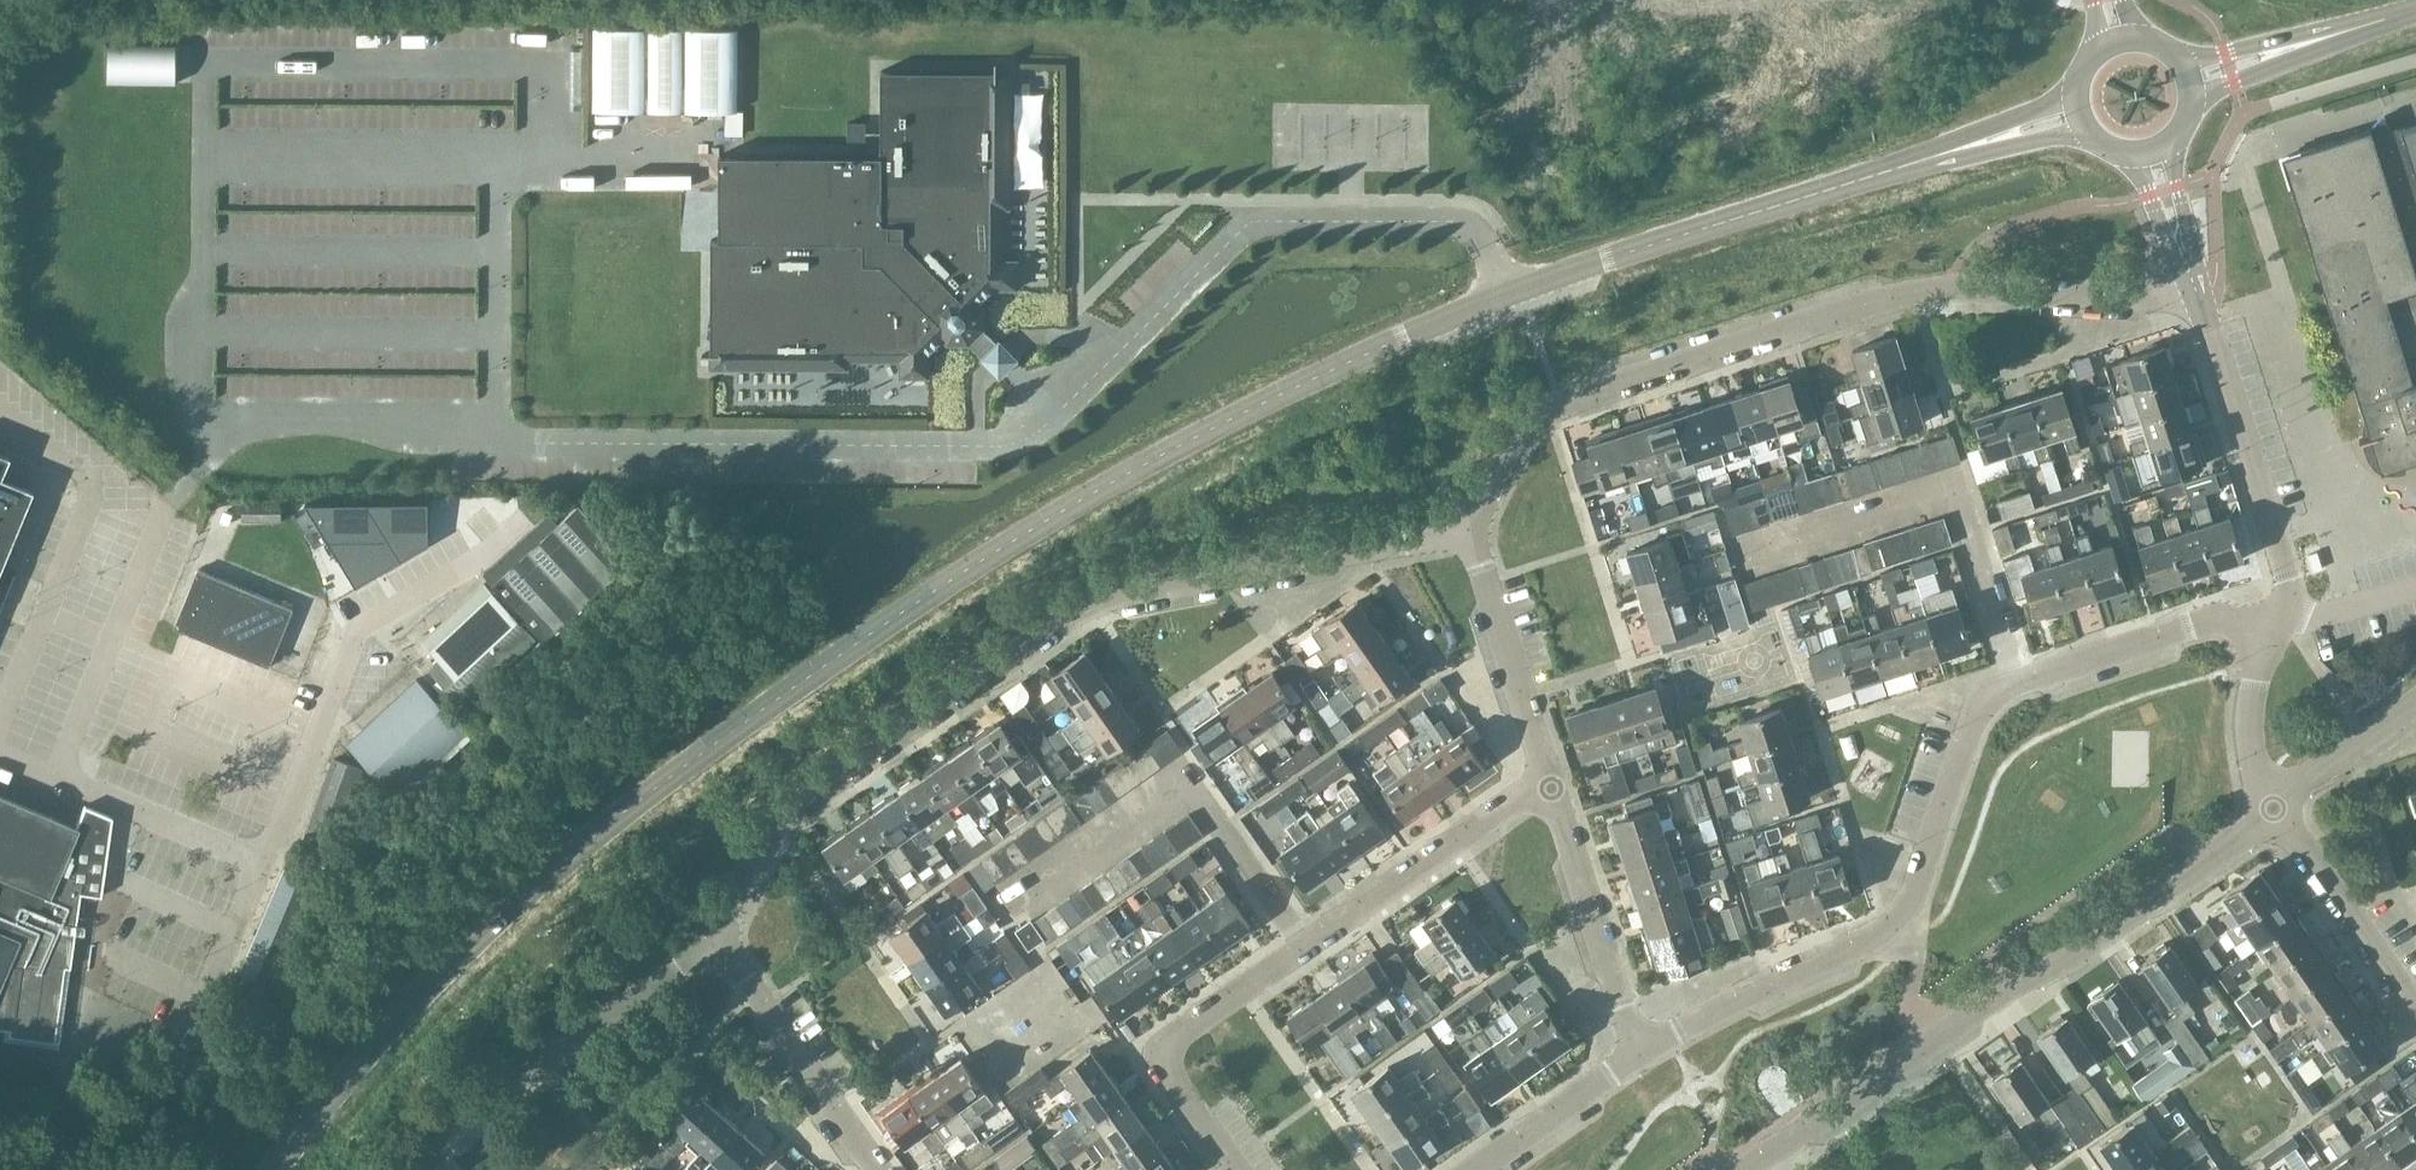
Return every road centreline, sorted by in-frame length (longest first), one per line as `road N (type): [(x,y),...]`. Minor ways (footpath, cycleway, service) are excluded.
road 1 (secondary): [(271,1169),(359,1061),(513,904),(767,706),(1003,545),(1186,441),(1469,308),(1952,151)]
road 2 (residential): [(718,941),(778,818),(1093,601),(1467,528)]
road 3 (unclassified): [(23,1169),(151,1080),(177,1049),(287,822),(355,635),(480,564),(529,522)]
road 4 (residential): [(1638,1055),(1900,918),(1988,695),(2206,621),(2272,625)]
road 5 (residential): [(1235,1169),(1166,1071),(1160,1054),(1174,1037),(1549,778)]
road 6 (residential): [(1770,1155),(2005,987),(2064,958),(2242,836),(2273,808)]
road 7 (residential): [(1467,528),(1520,425),(1539,409),(1886,297),(1950,288)]
road 8 (residential): [(412,1169),(491,1097),(718,941)]
road 9 (residential): [(2272,625),(2286,568),(2196,289)]
road 10 (residential): [(877,1169),(718,941)]
road 11 (residential): [(1549,778),(1467,528)]
road 12 (residential): [(2415,1011),(2273,808)]
road 13 (residential): [(2196,289),(2130,295),(1950,288)]
road 14 (residential): [(1473,1169),(1638,1055)]
road 15 (residential): [(2273,808),(2252,757),(2249,717),(2272,625)]
road 16 (residential): [(2273,808),(2415,701)]
road 17 (secondary): [(2190,109),(2215,88),(2321,48),(2332,34)]
road 18 (secondary): [(2332,34),(2315,30),(2207,56),(2174,54)]
road 19 (secondary): [(2078,81),(2051,102),(1963,136),(1952,151)]
road 20 (residential): [(1593,915),(1638,1055)]
road 21 (residential): [(1593,915),(1549,778)]
road 22 (secondary): [(1952,151),(1971,155),(2091,133)]
road 23 (unclassified): [(2183,251),(2189,231),(2175,179),(2177,133)]
road 24 (unclassified): [(2121,151),(2143,176),(2167,238),(2183,251)]

